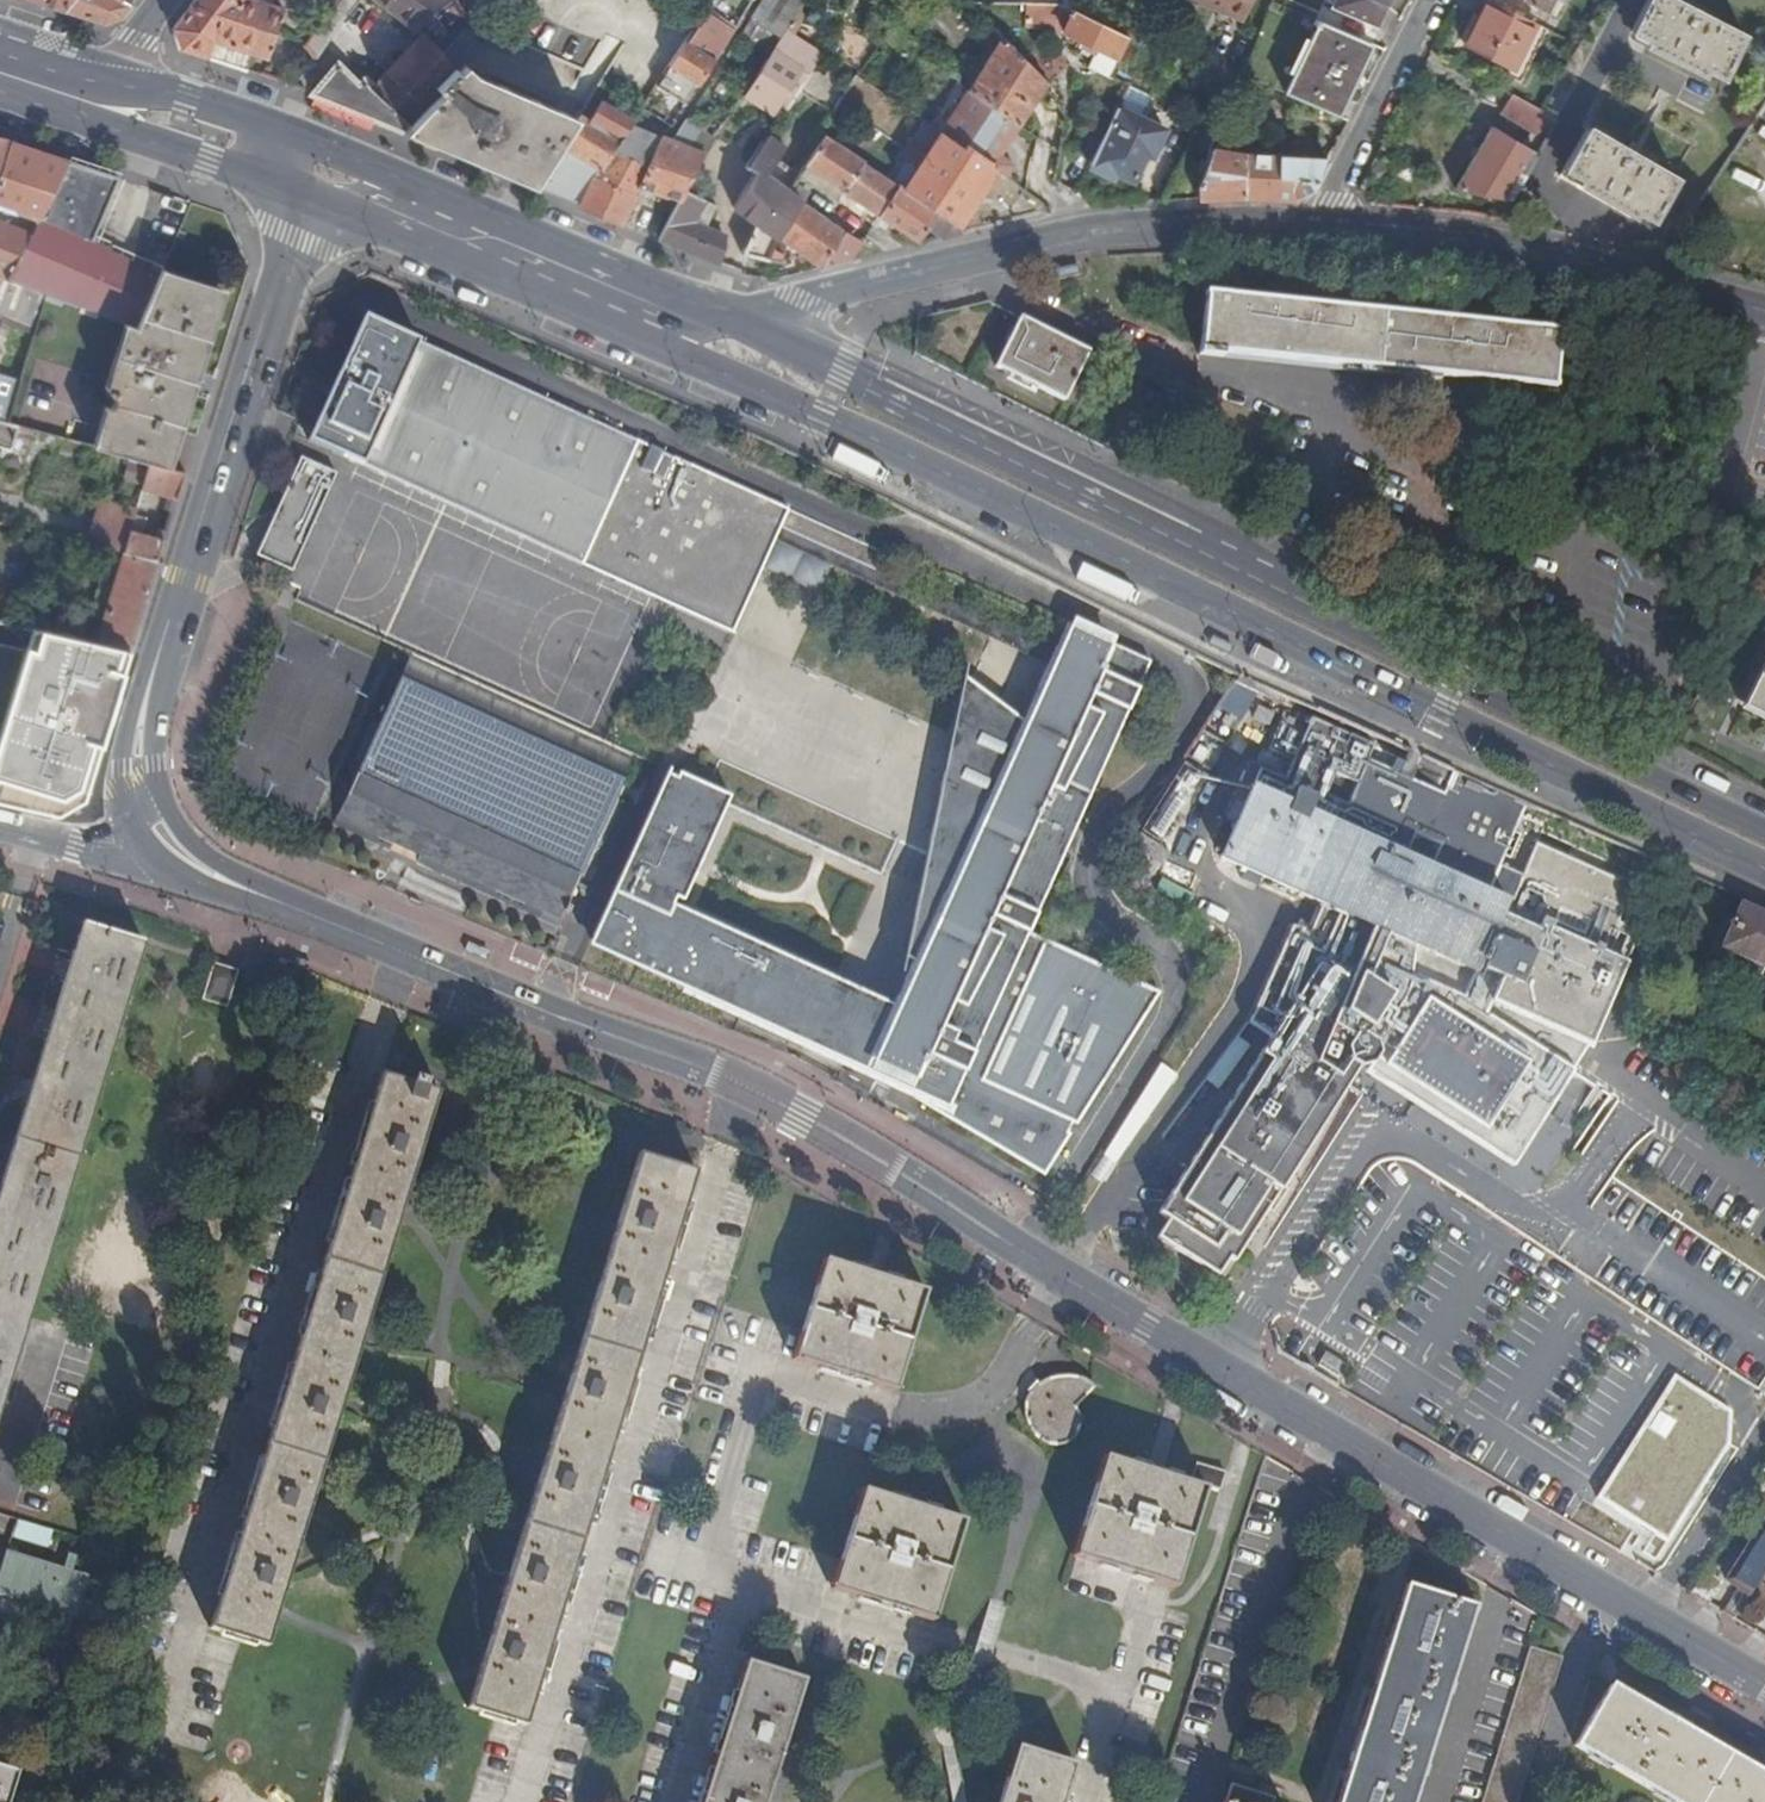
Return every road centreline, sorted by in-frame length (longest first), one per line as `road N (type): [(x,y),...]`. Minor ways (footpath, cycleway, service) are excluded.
road 1 (tertiary): [(1764,1685),(798,1112),(210,874),(158,831)]
road 2 (primary): [(642,307),(692,357),(1764,871)]
road 3 (primary): [(1764,824),(746,320)]
road 4 (residential): [(746,320),(1093,231),(1325,226)]
road 5 (tertiary): [(158,831),(142,798),(140,718),(256,356)]
road 6 (residential): [(1325,226),(1575,261),(1764,310)]
road 7 (primary): [(434,217),(376,168),(122,76)]
road 8 (primary): [(0,91),(306,201)]
road 9 (residential): [(1325,226),(1433,0)]
road 10 (primary): [(434,217),(642,307)]
road 11 (tertiary): [(306,201),(256,356)]
road 12 (tertiary): [(0,831),(97,849),(158,831)]
road 13 (primary): [(306,201),(344,214),(434,217)]
road 14 (primary): [(122,76),(0,35)]

